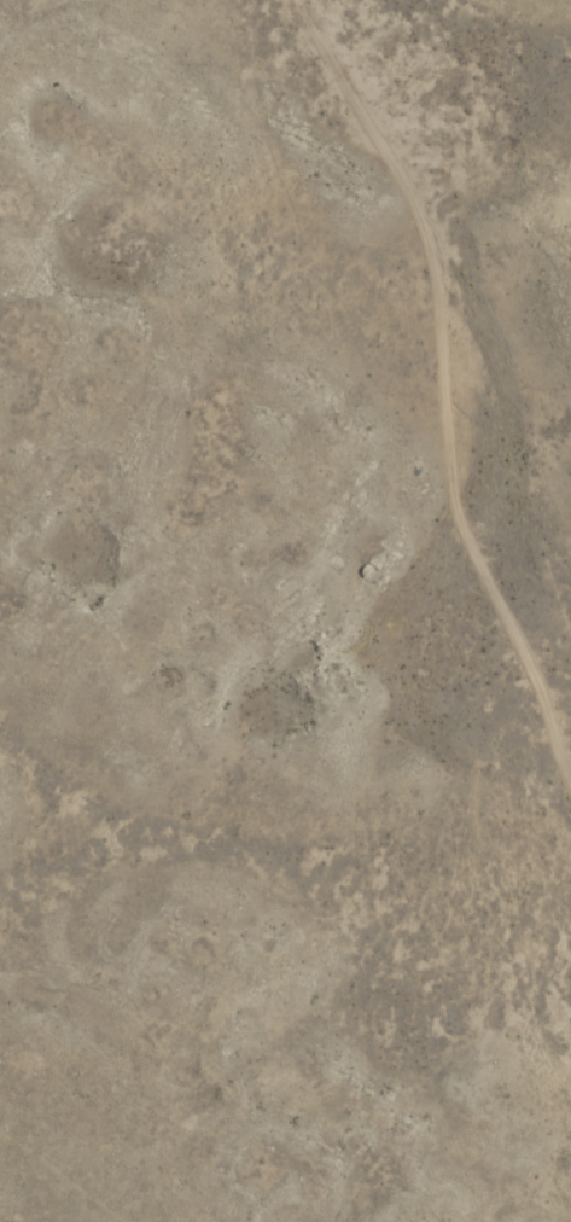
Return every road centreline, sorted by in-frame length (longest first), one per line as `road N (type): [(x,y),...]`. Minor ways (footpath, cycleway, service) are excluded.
road 1 (track): [(290,0),(385,146),(424,244),(453,505),(570,780)]

